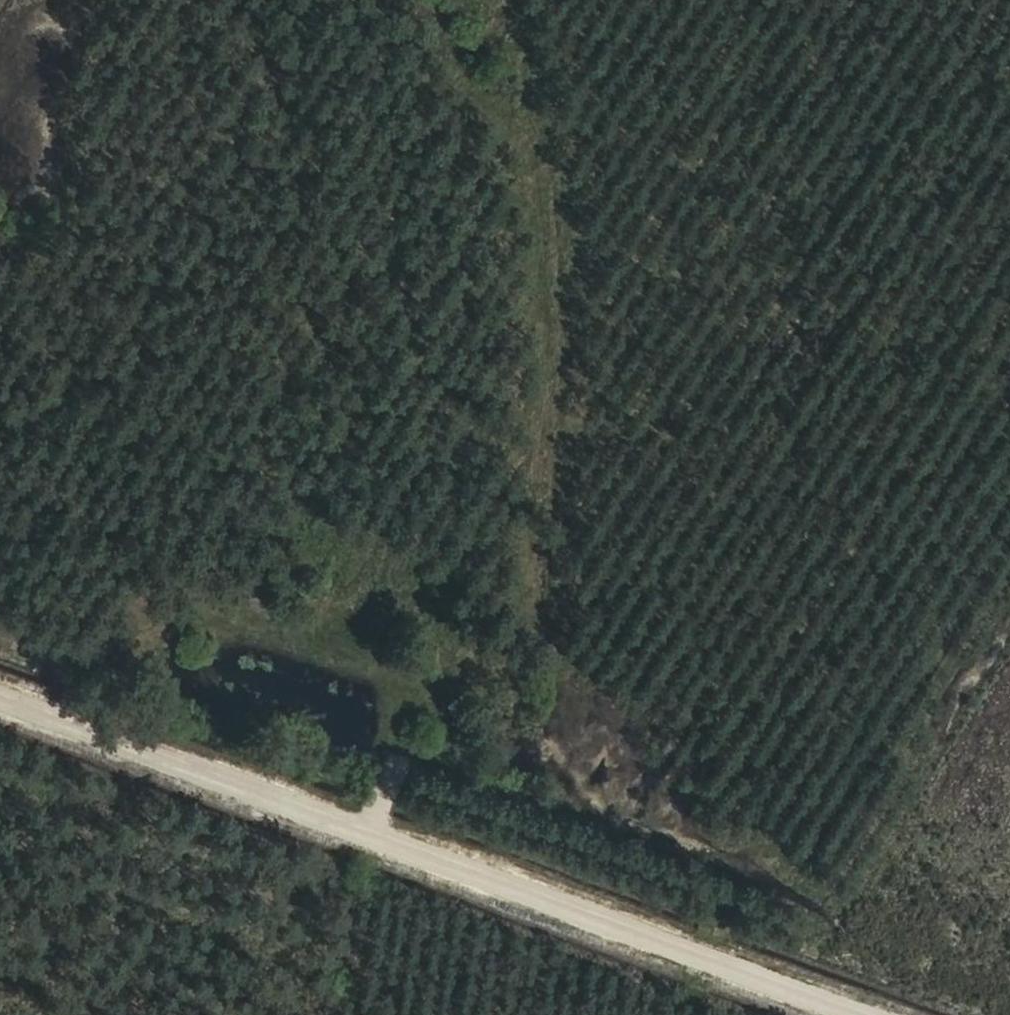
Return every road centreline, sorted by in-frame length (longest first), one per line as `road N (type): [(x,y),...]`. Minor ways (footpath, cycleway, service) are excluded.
road 1 (track): [(0,692),(875,1014)]

